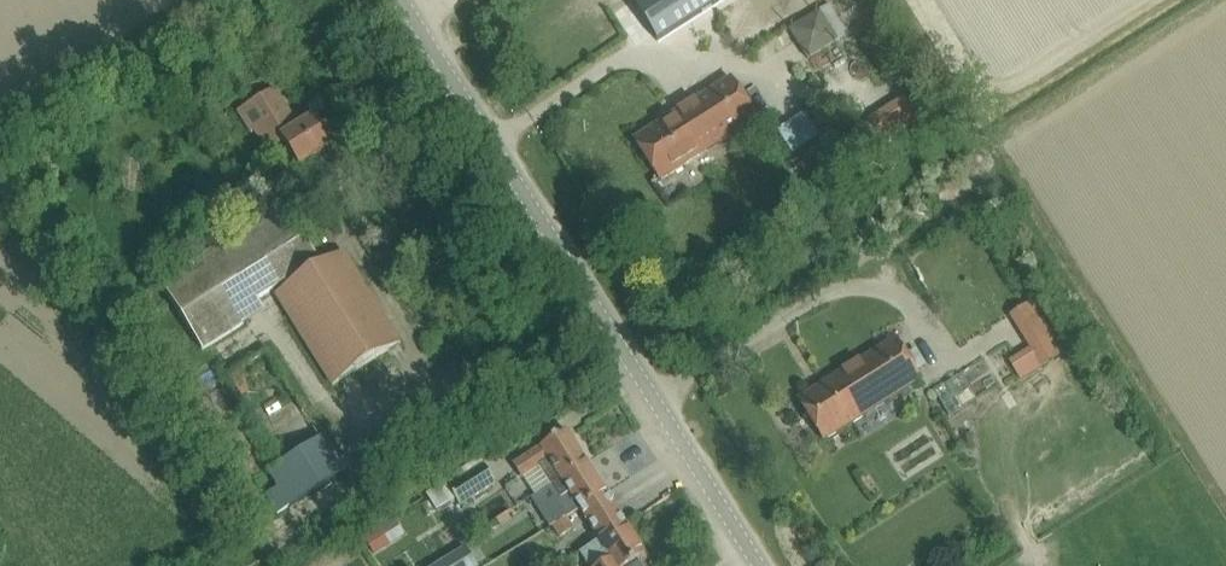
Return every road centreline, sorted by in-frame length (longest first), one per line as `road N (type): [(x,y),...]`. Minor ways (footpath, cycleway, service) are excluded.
road 1 (unclassified): [(759,565),(401,0)]

